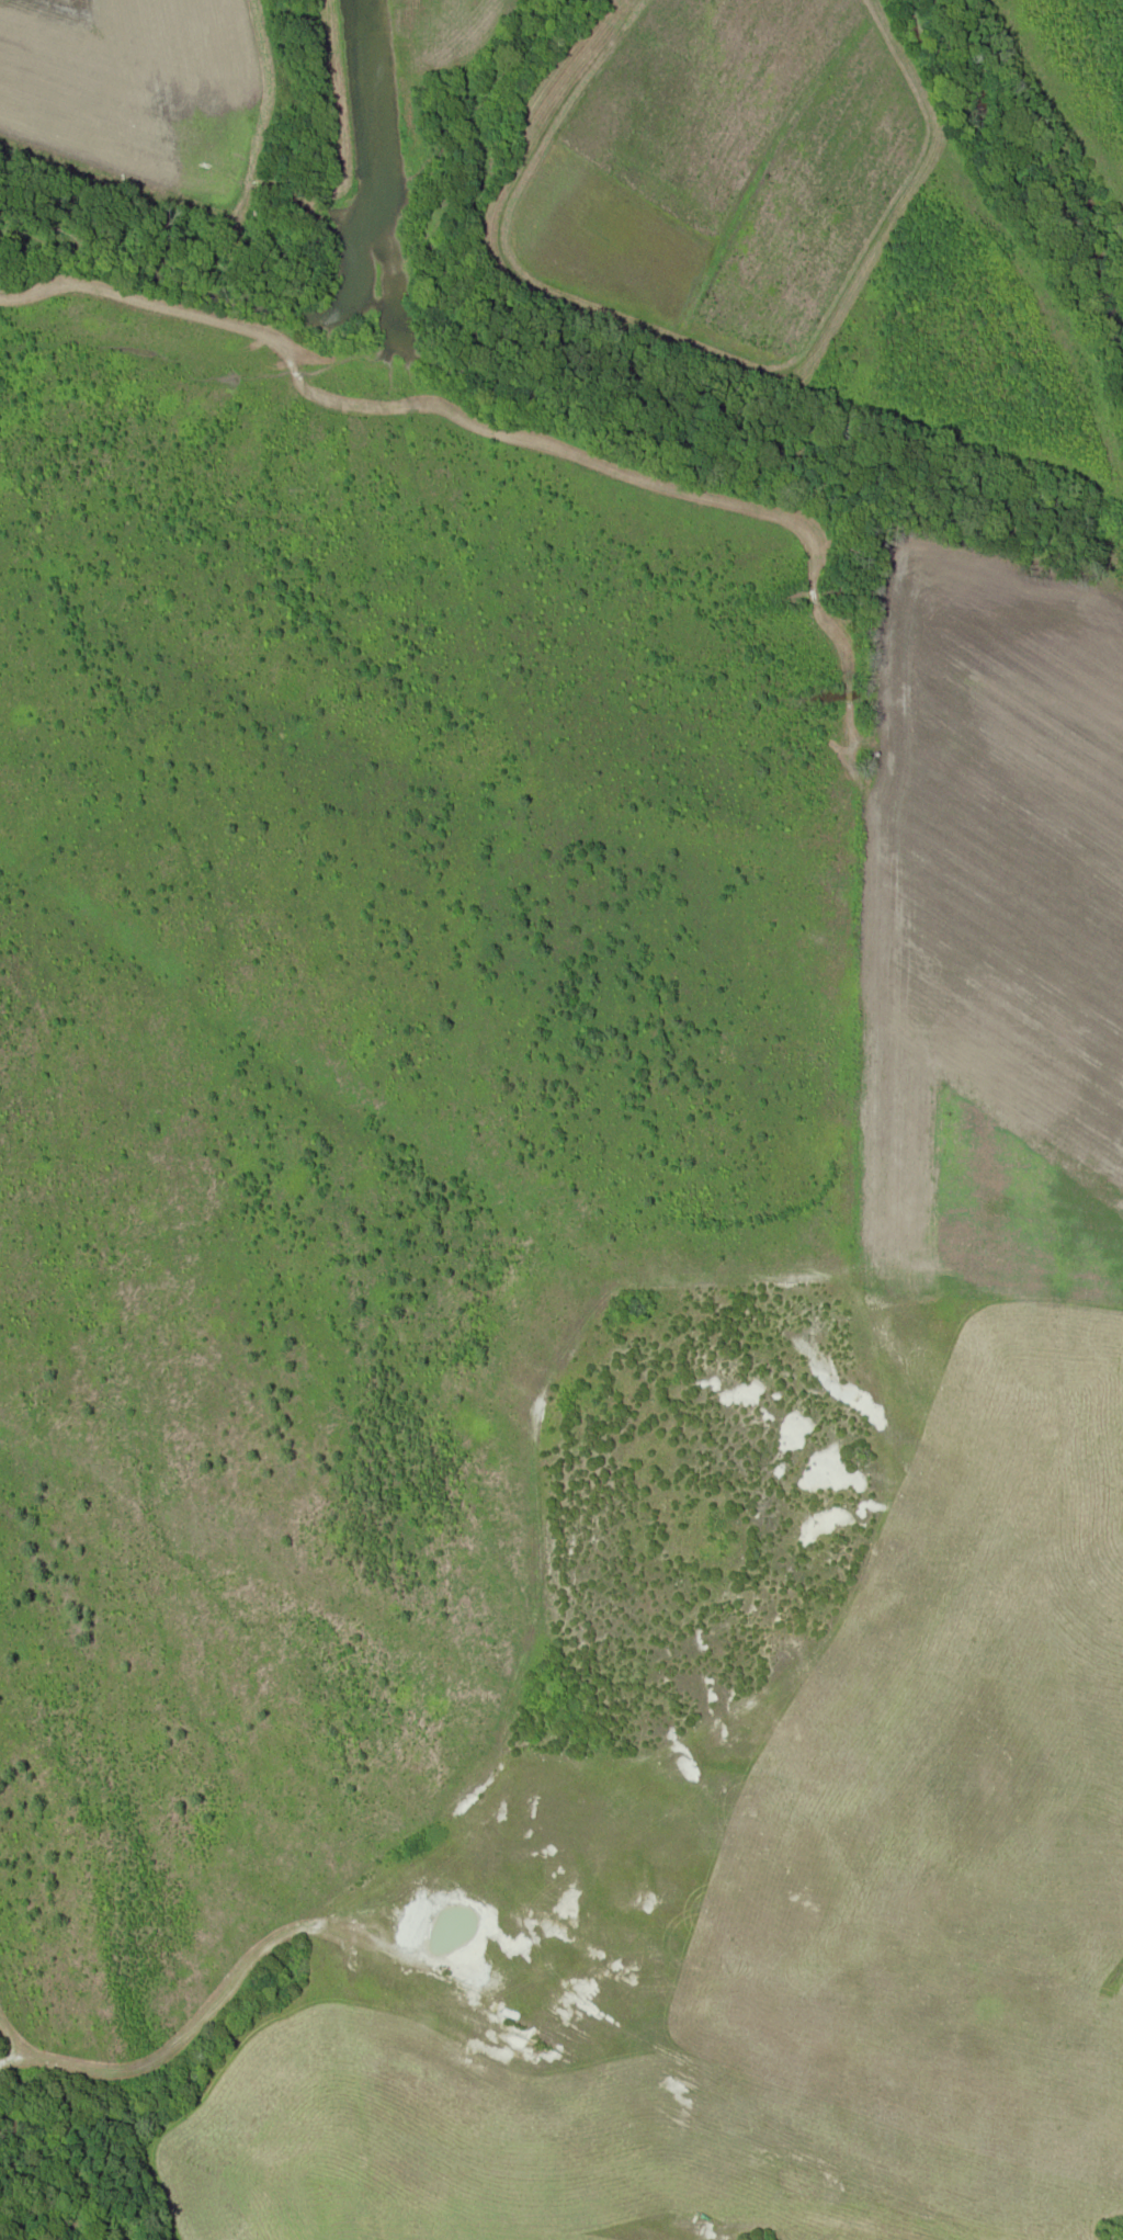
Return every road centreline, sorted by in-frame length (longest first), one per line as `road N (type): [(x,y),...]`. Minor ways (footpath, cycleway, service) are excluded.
road 1 (residential): [(1122,2231),(997,2239)]

